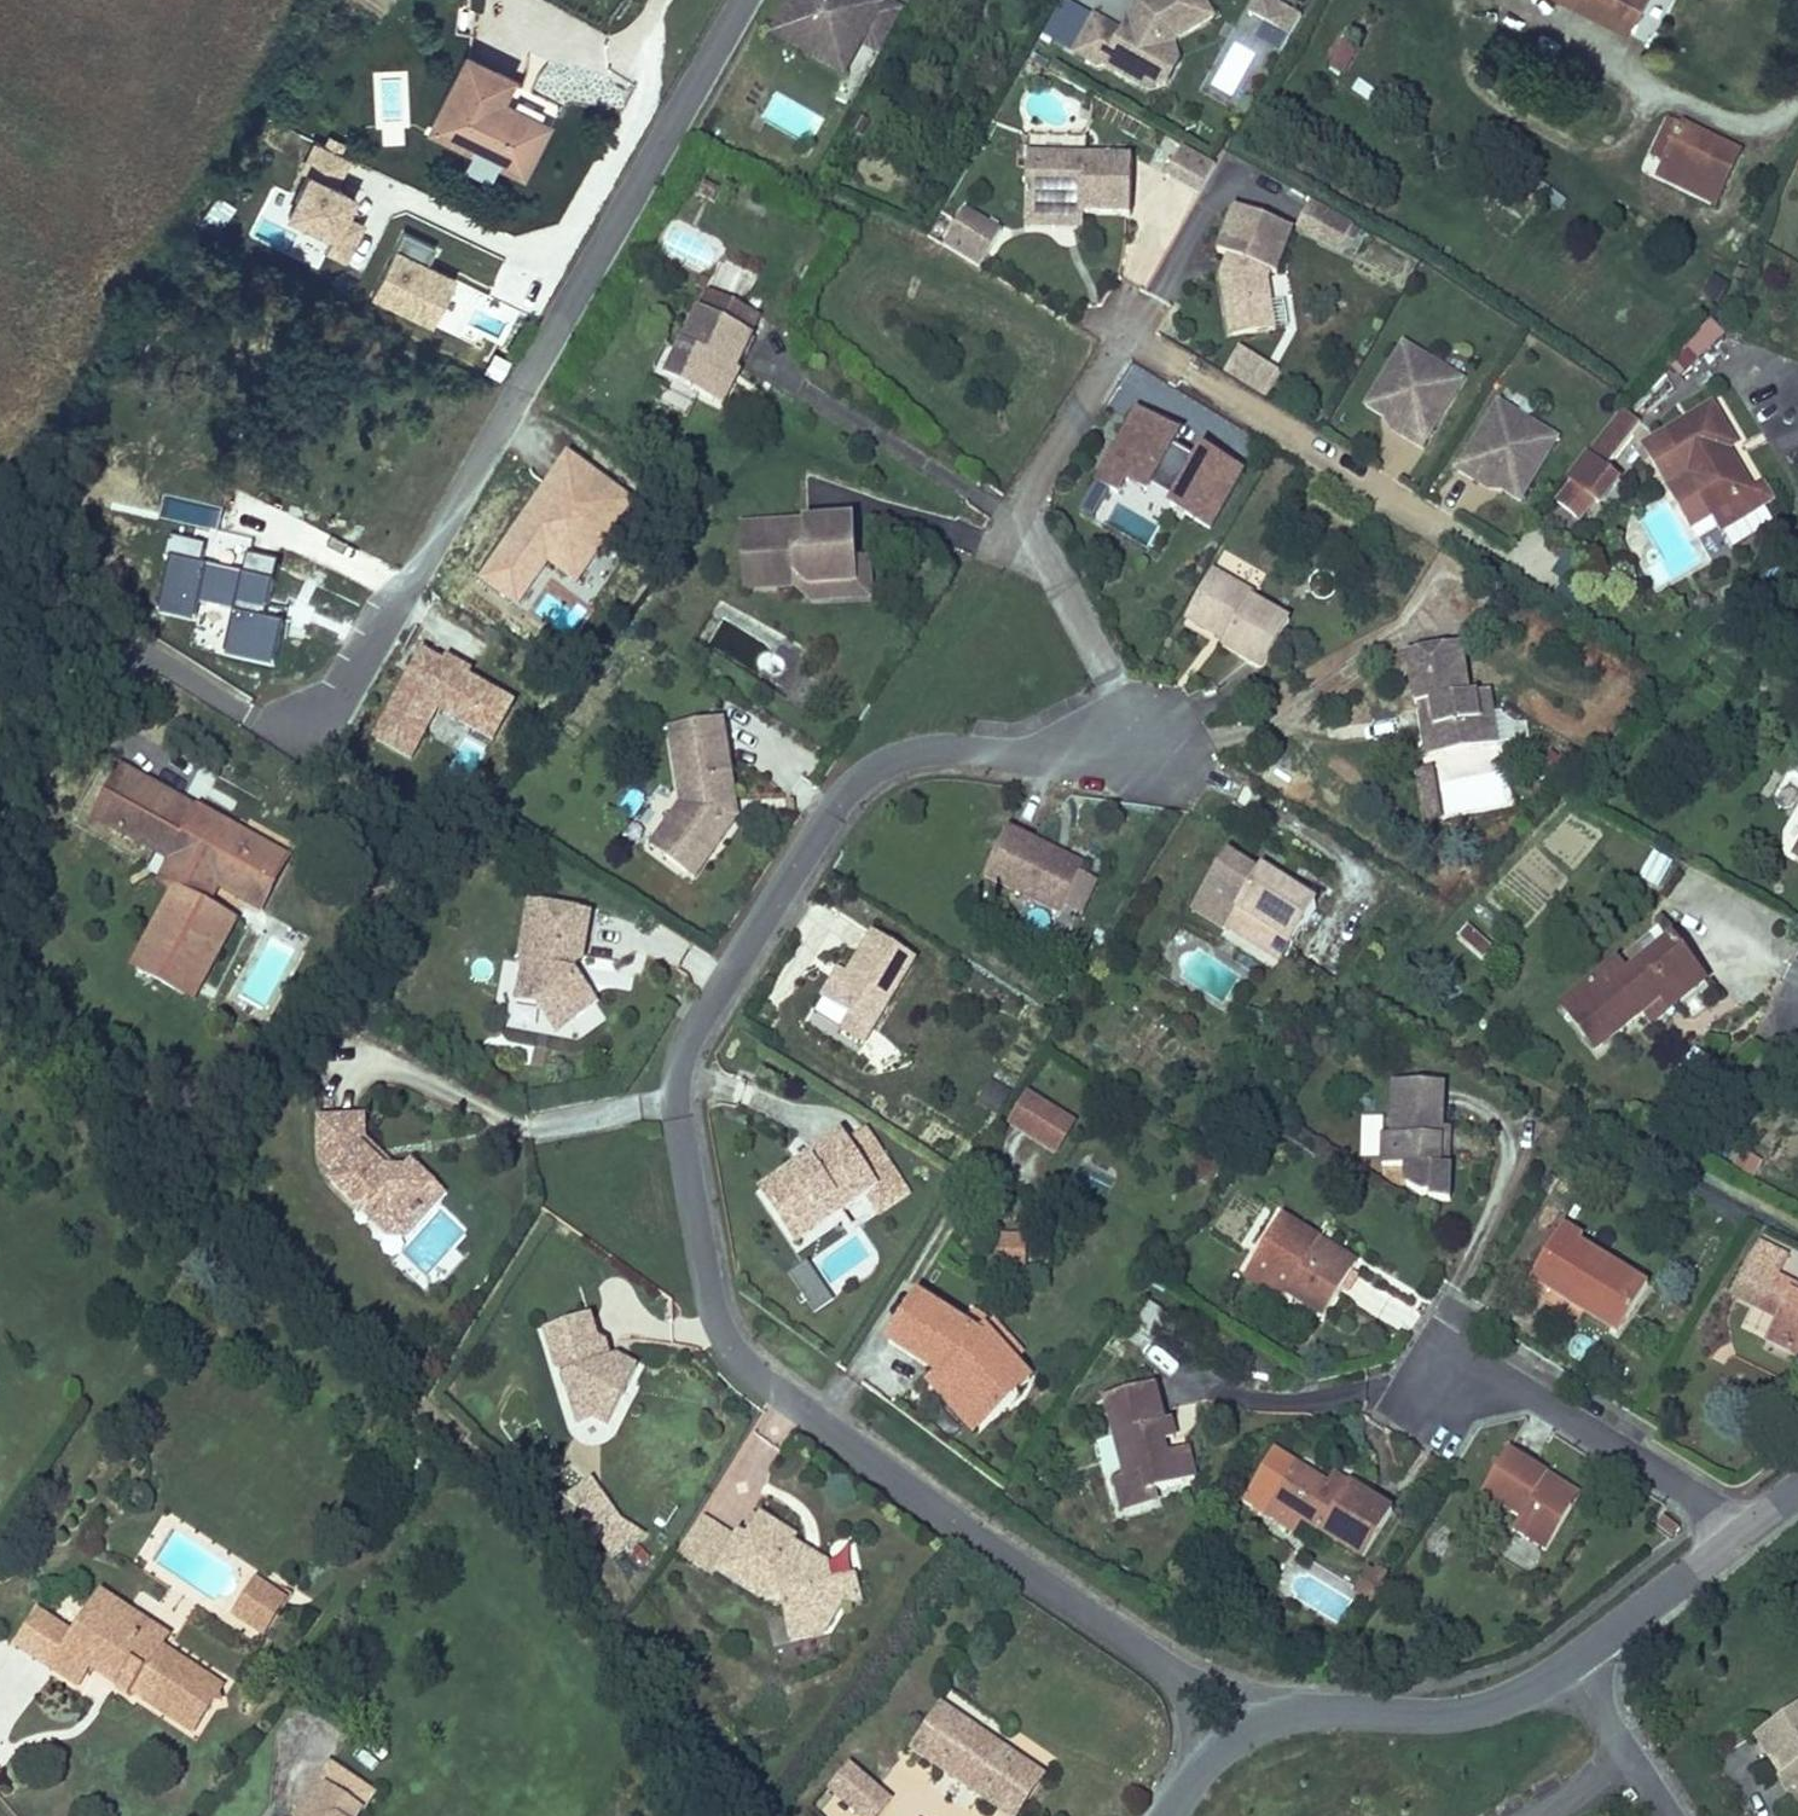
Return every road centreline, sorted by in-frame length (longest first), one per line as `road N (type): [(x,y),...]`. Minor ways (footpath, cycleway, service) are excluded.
road 1 (residential): [(1241,1735),(743,1363),(707,1289),(677,1120),(677,1085),(693,1031),(852,786),(919,753),(1027,755),(1141,743),(1023,511),(1128,326)]
road 2 (residential): [(147,656),(256,718),(296,717),(341,688),(748,0)]
road 3 (tertiary): [(1241,1735),(1282,1716),(1329,1711),(1442,1717),(1493,1708),(1576,1662)]
road 4 (residential): [(1446,1378),(1535,1398),(1711,1510),(1736,1540)]
road 5 (tertiary): [(1576,1662),(1736,1540)]

